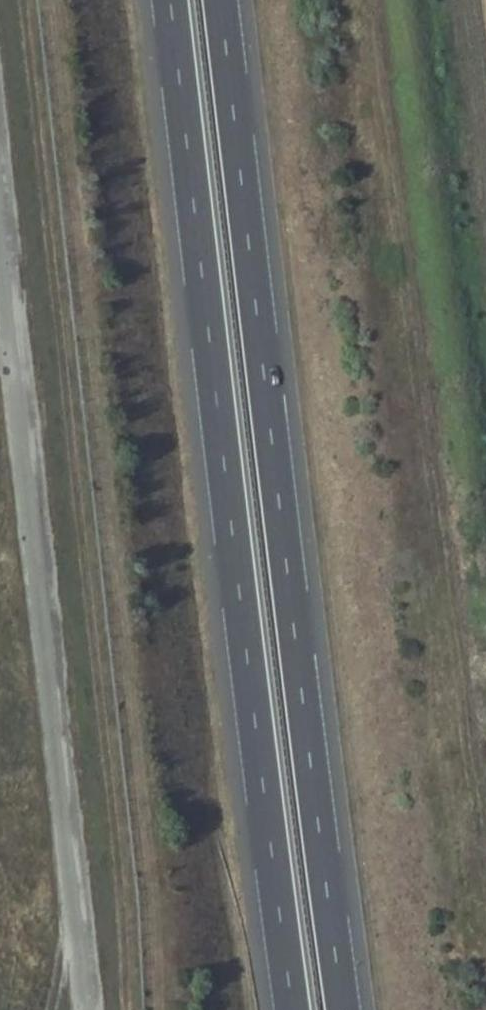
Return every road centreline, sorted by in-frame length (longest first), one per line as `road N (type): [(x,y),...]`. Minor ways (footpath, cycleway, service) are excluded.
road 1 (motorway): [(344,1009),(221,0)]
road 2 (motorway): [(170,0),(292,1009)]

